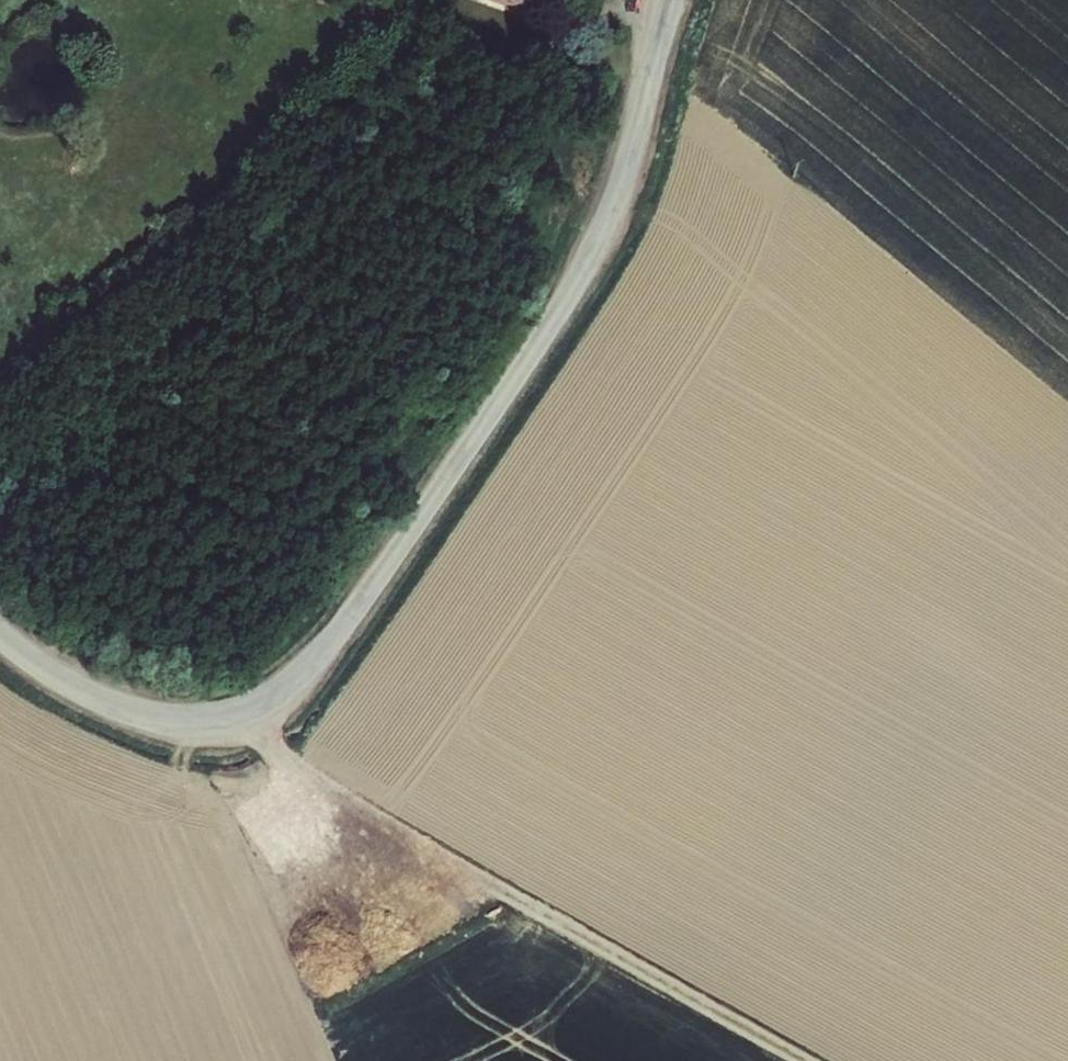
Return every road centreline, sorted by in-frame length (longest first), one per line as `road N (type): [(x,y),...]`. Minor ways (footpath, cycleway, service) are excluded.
road 1 (unclassified): [(668,0),(621,175),(578,275),(307,672),(258,705),(173,717),(87,695),(0,636)]
road 2 (track): [(229,714),(287,760),(823,1060)]

